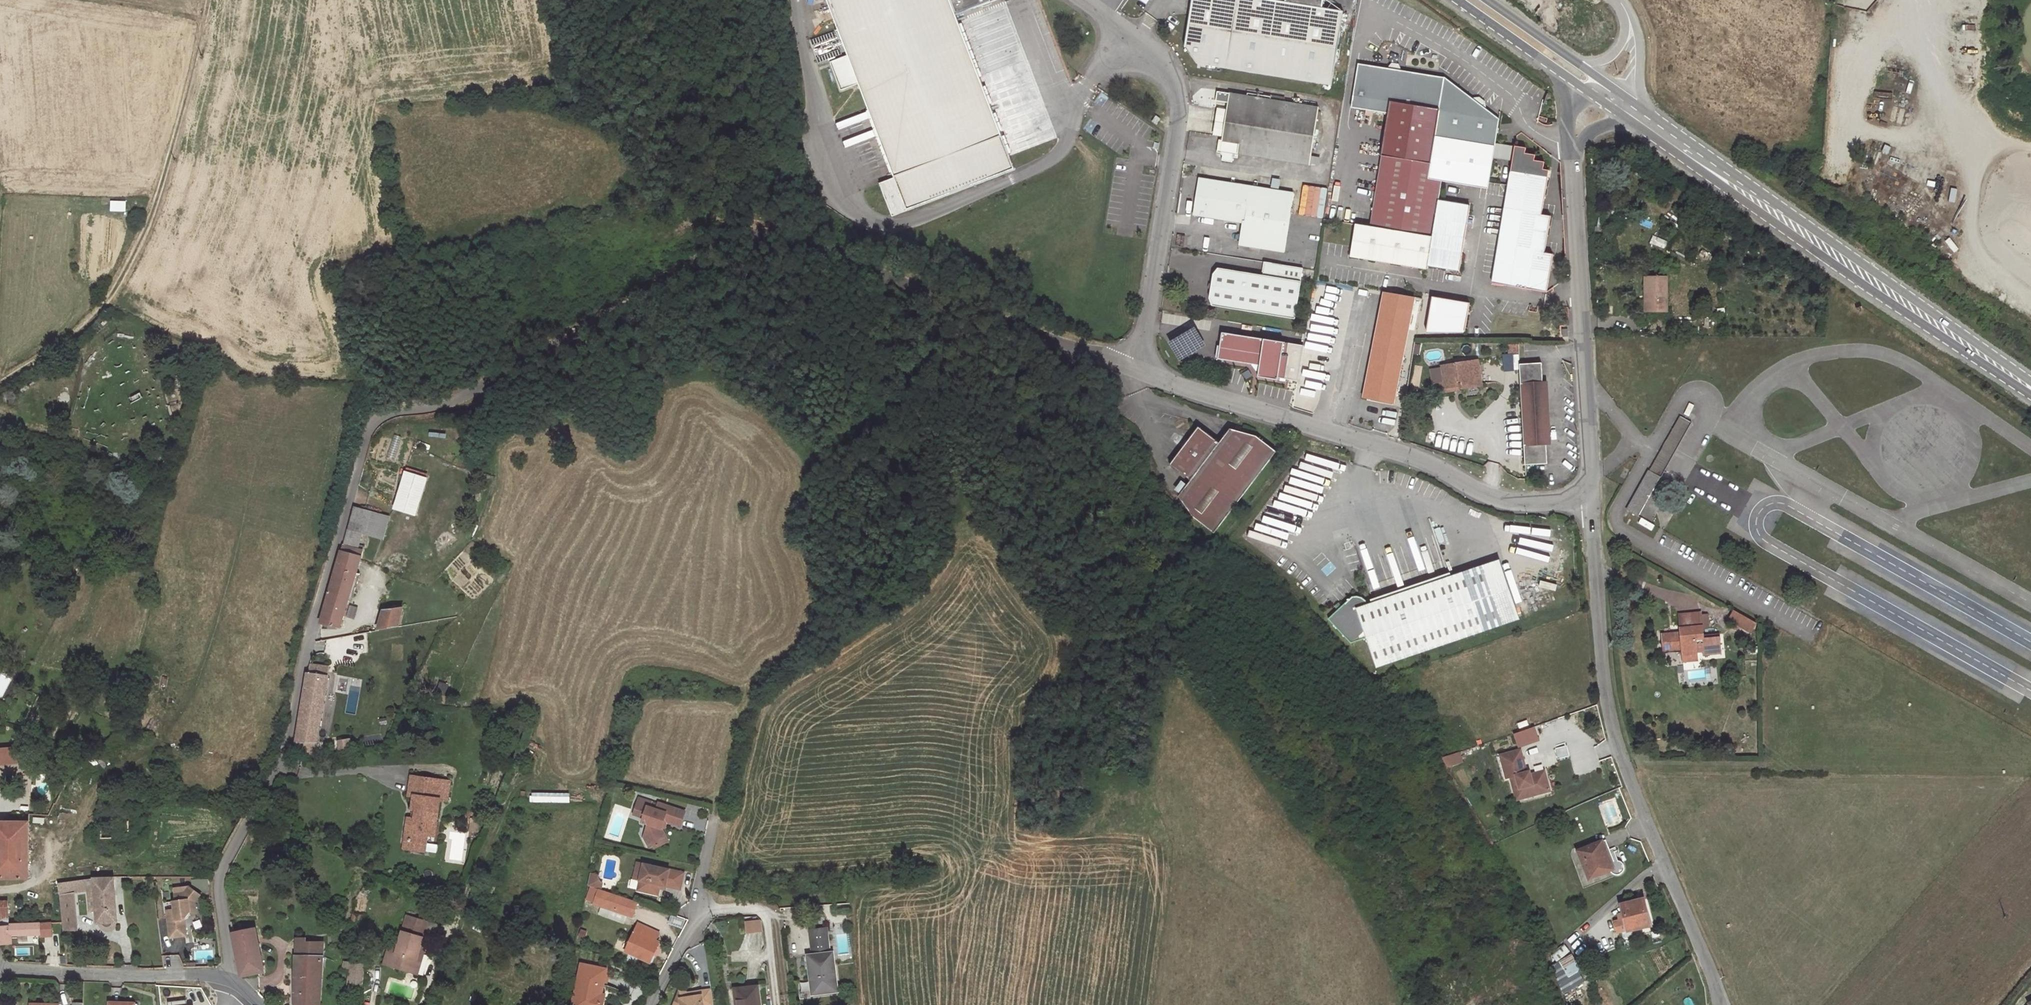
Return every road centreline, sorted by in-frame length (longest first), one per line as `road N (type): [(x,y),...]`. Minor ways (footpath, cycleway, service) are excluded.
road 1 (unclassified): [(230,975),(217,889),(223,866),(281,761),(303,643),(374,421),(448,404),(749,231),(769,232),(1137,368)]
road 2 (unclassified): [(1720,1004),(1611,728),(1589,499)]
road 3 (unclassified): [(1589,499),(1503,499),(1425,455),(1137,368)]
road 4 (primary): [(1647,120),(2030,390)]
road 5 (track): [(0,383),(63,346),(100,310),(137,248),(158,199),(204,21)]
road 6 (unclassified): [(1085,0),(1148,45),(1174,77),(1178,117),(1137,368)]
road 7 (unclassified): [(1589,499),(1572,146)]
road 8 (track): [(424,1004),(516,789)]
road 9 (unclassified): [(0,967),(230,975)]
road 10 (track): [(208,0),(204,21),(86,0)]
road 11 (track): [(746,692),(716,813)]
road 12 (unclassified): [(1647,120),(1639,43),(1621,1)]
road 13 (primary): [(1647,120),(1605,94),(1586,96),(1575,108),(1572,146)]
road 14 (unclassified): [(1621,1),(1621,42),(1607,58),(1586,63),(1549,51)]
road 15 (primary): [(1549,51),(1647,120)]

